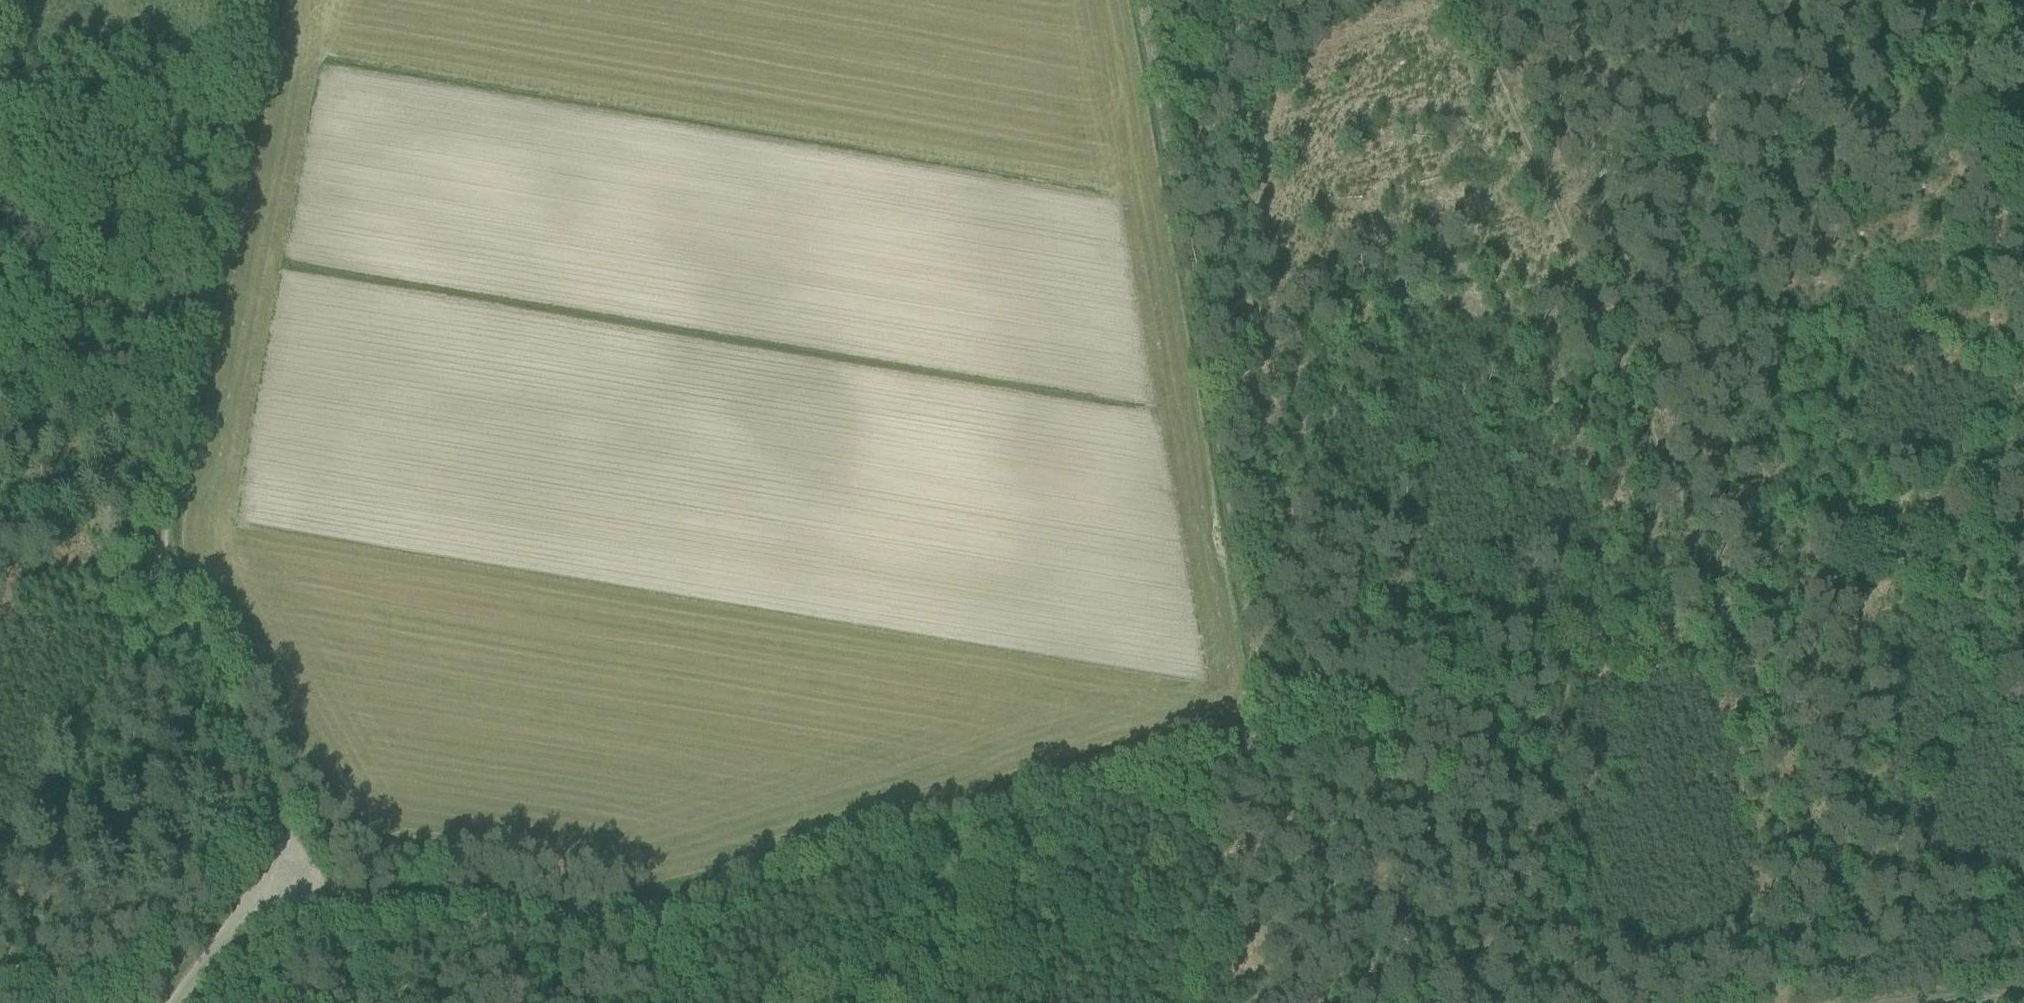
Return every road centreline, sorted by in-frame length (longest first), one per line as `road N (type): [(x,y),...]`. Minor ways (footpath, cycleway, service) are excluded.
road 1 (track): [(263,0),(179,441)]
road 2 (unclassified): [(651,909),(339,898),(291,880)]
road 3 (unclassified): [(291,880),(267,794),(167,567)]
road 4 (unclassified): [(178,1002),(228,935),(291,880)]
road 5 (track): [(179,441),(167,567)]

